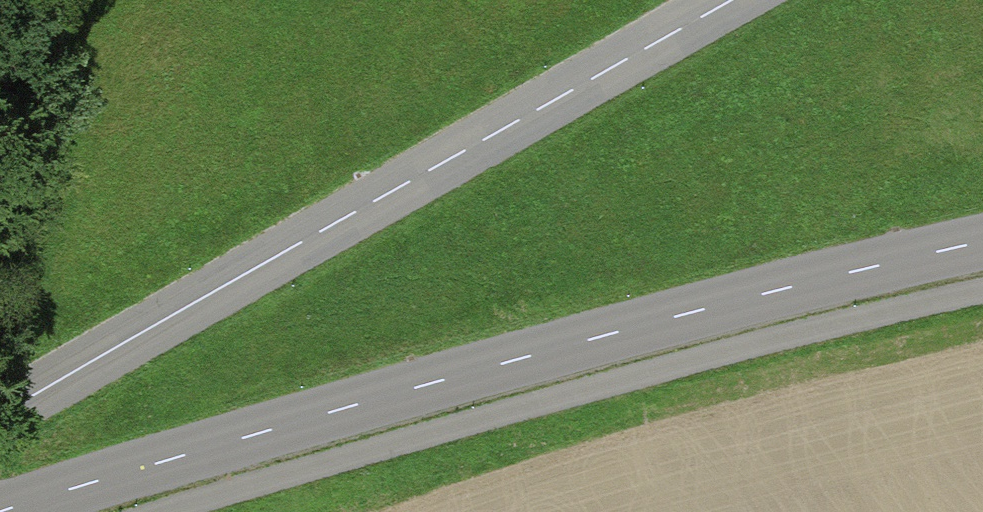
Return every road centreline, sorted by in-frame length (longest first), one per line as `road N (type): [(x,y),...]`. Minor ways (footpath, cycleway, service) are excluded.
road 1 (tertiary): [(3,511),(524,358),(982,242)]
road 2 (tertiary): [(0,415),(733,0)]

